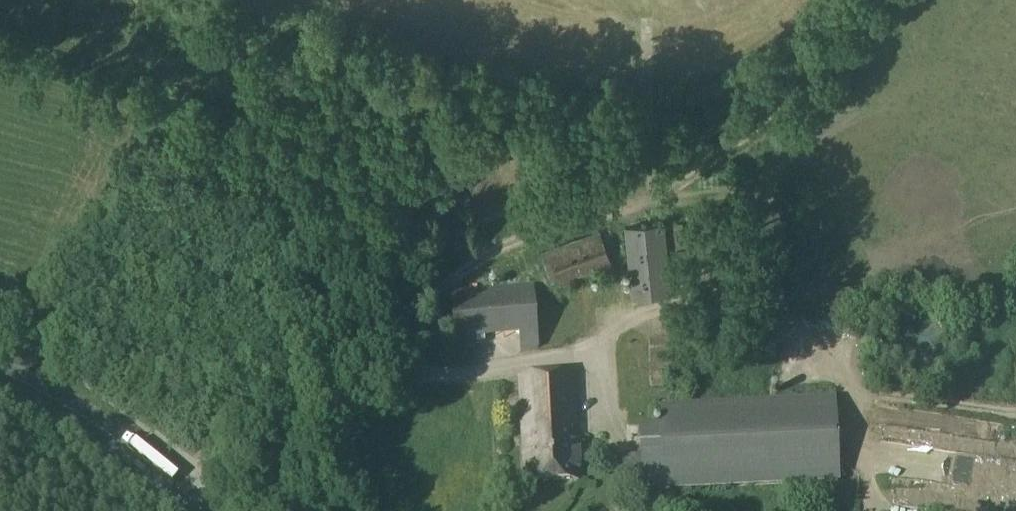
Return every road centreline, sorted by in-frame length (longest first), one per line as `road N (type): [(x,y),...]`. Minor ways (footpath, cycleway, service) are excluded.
road 1 (track): [(416,323),(465,259),(555,217),(681,179),(807,70),(852,0)]
road 2 (secondary): [(195,510),(101,432),(0,370)]

